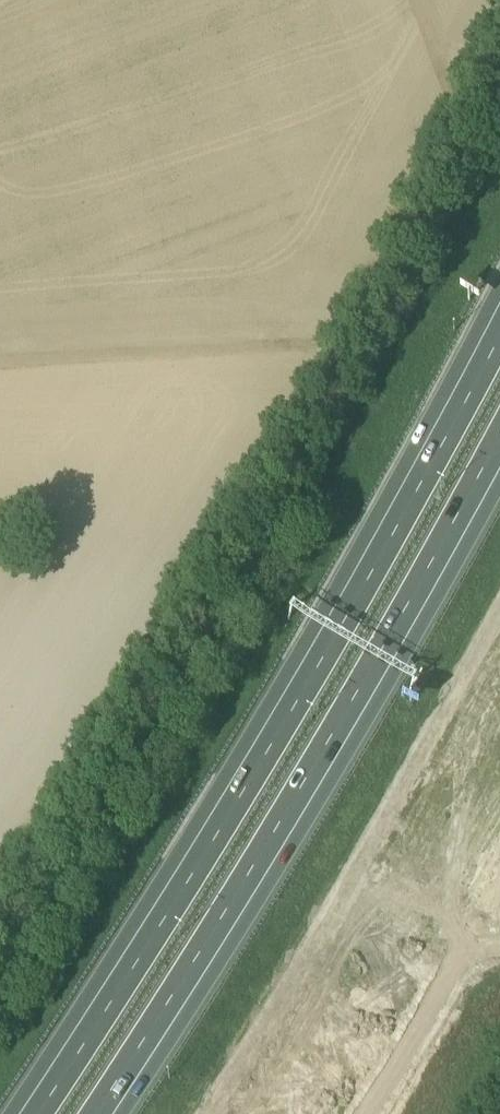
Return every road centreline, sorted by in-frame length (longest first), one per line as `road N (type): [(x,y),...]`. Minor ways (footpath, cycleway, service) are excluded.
road 1 (motorway): [(499,321),(292,698),(29,1113)]
road 2 (motorway): [(104,1113),(347,725),(499,452)]
road 3 (track): [(499,618),(331,929),(212,1113)]

